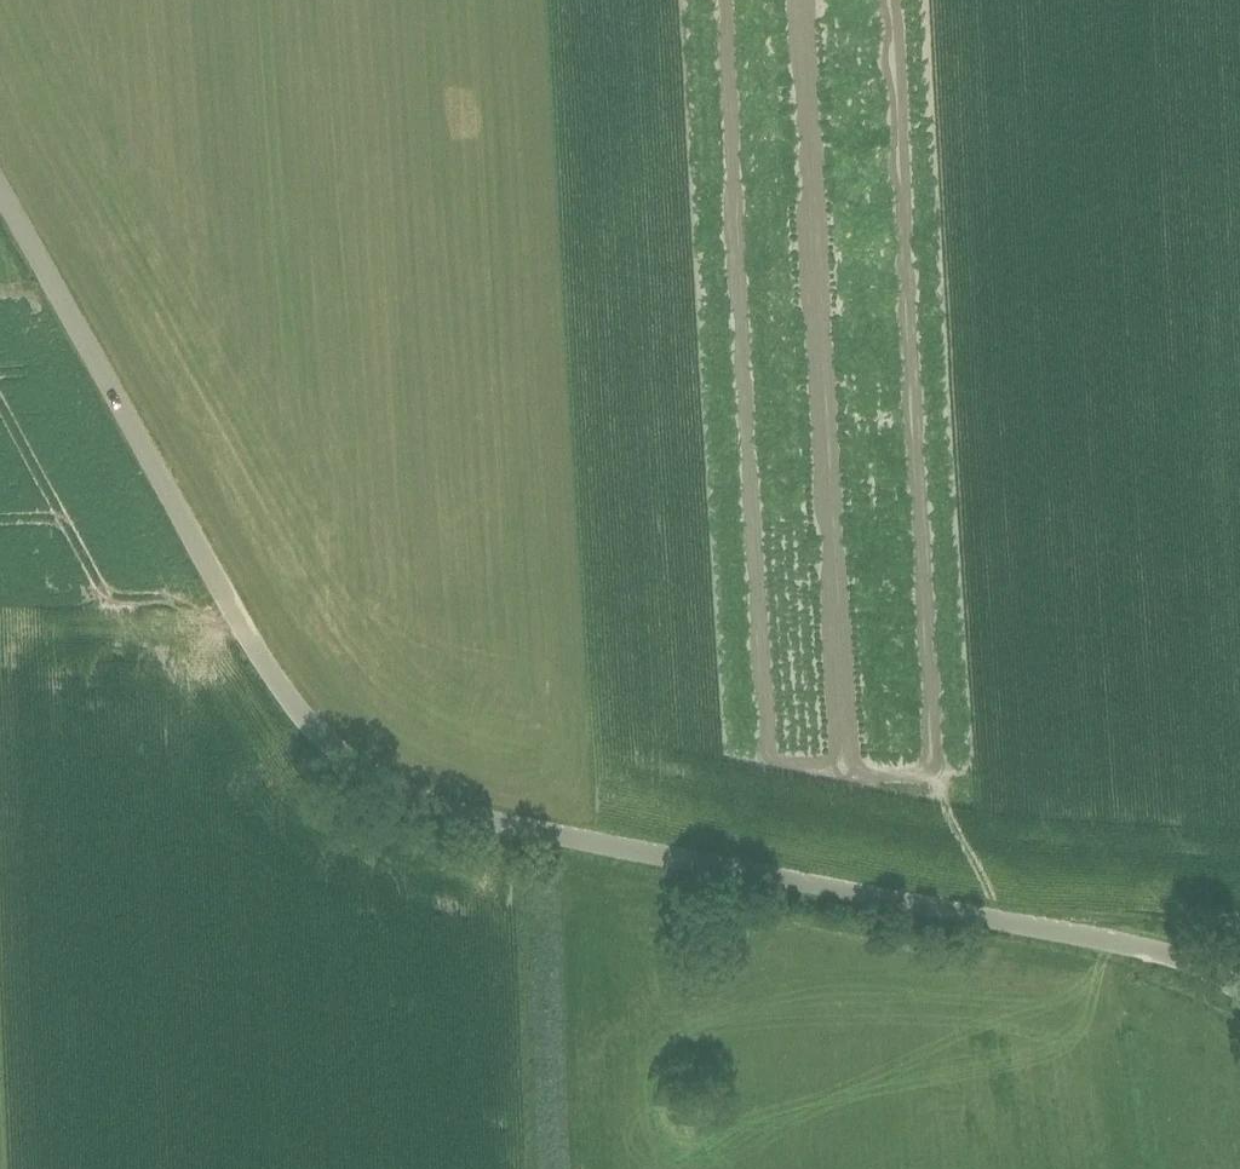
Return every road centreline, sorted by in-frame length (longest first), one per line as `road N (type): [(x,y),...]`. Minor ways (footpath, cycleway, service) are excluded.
road 1 (unclassified): [(1239,991),(1207,970),(1100,940),(476,817),(388,787),(329,744),(289,701),(0,189)]

